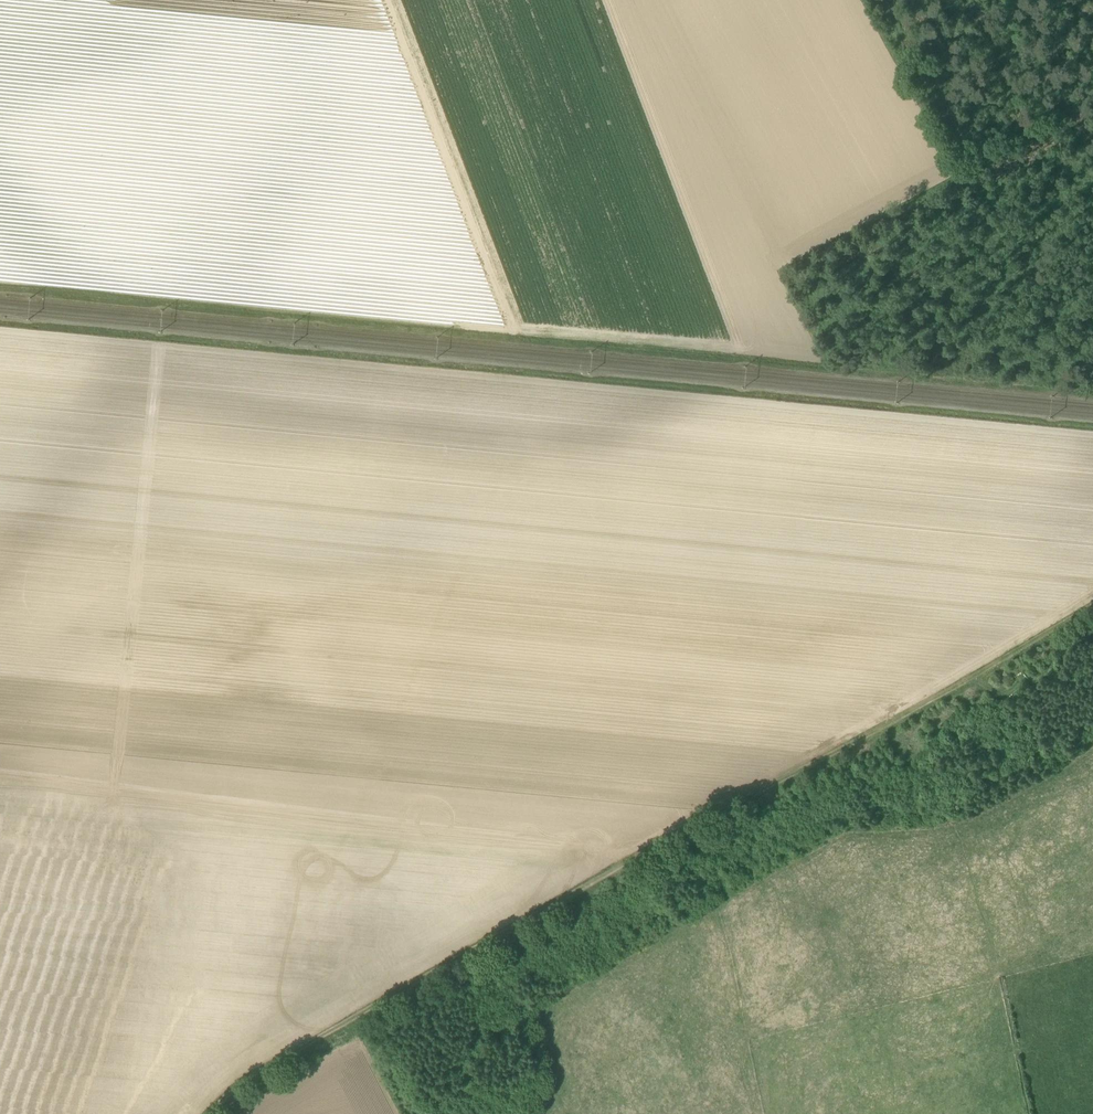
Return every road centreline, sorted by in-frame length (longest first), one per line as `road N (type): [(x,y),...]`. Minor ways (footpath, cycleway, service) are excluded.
road 1 (track): [(213,1113),(228,1093),(875,732)]
road 2 (track): [(875,732),(1092,605)]

